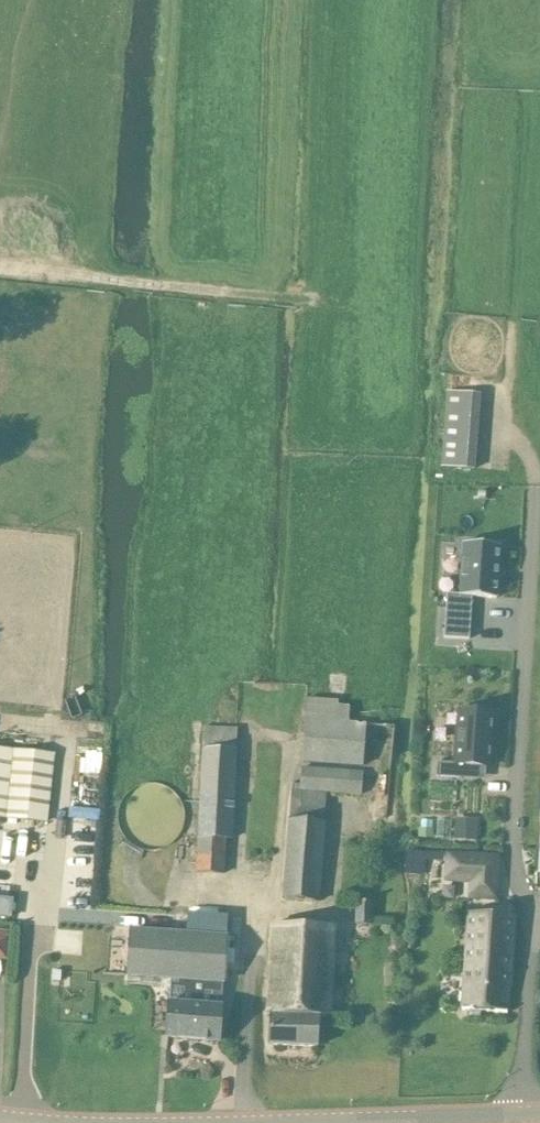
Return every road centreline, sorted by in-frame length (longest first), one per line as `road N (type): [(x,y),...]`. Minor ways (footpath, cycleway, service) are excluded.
road 1 (track): [(345,280),(0,262)]
road 2 (residential): [(517,1116),(533,904),(539,905)]
road 3 (tertiary): [(337,1122),(517,1116)]

